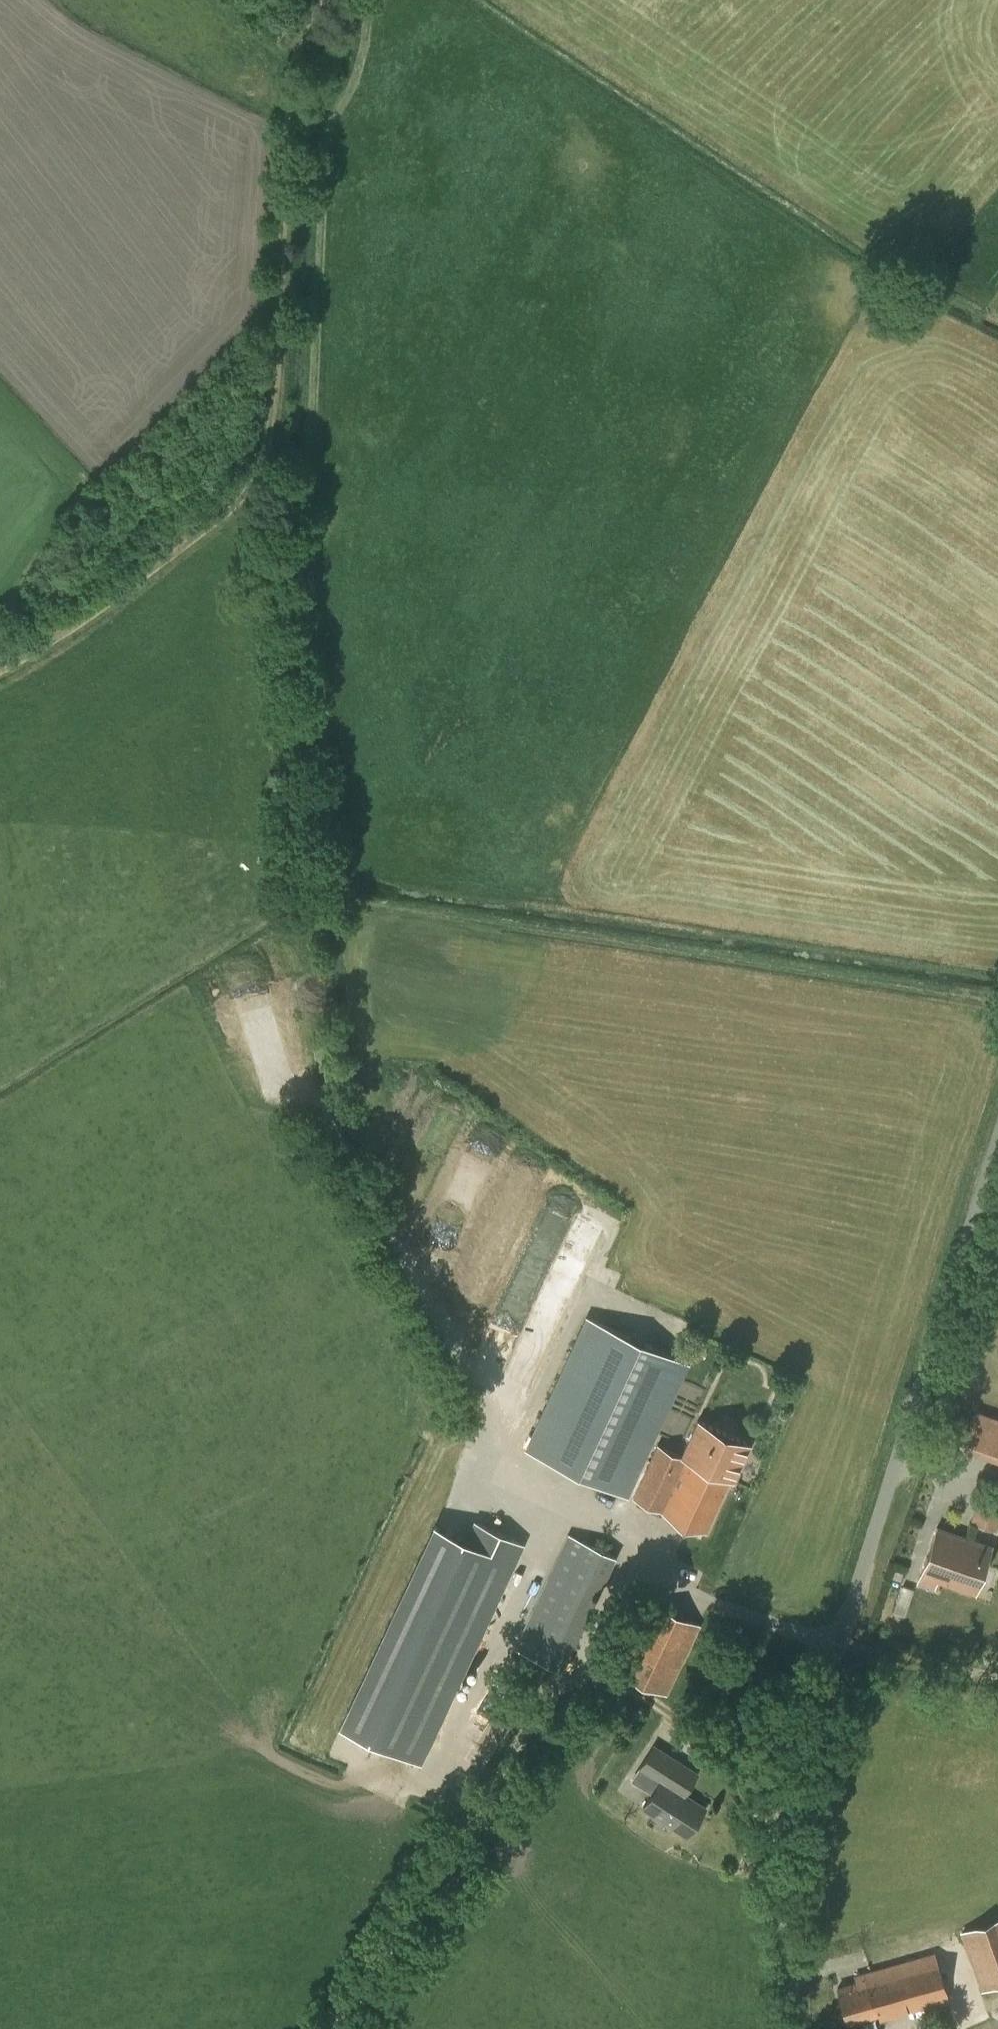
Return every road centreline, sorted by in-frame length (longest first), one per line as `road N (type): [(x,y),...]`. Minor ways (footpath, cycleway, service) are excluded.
road 1 (unclassified): [(793,2028),(781,1847),(997,1140)]
road 2 (track): [(0,669),(69,630),(273,473),(306,44),(337,0)]

